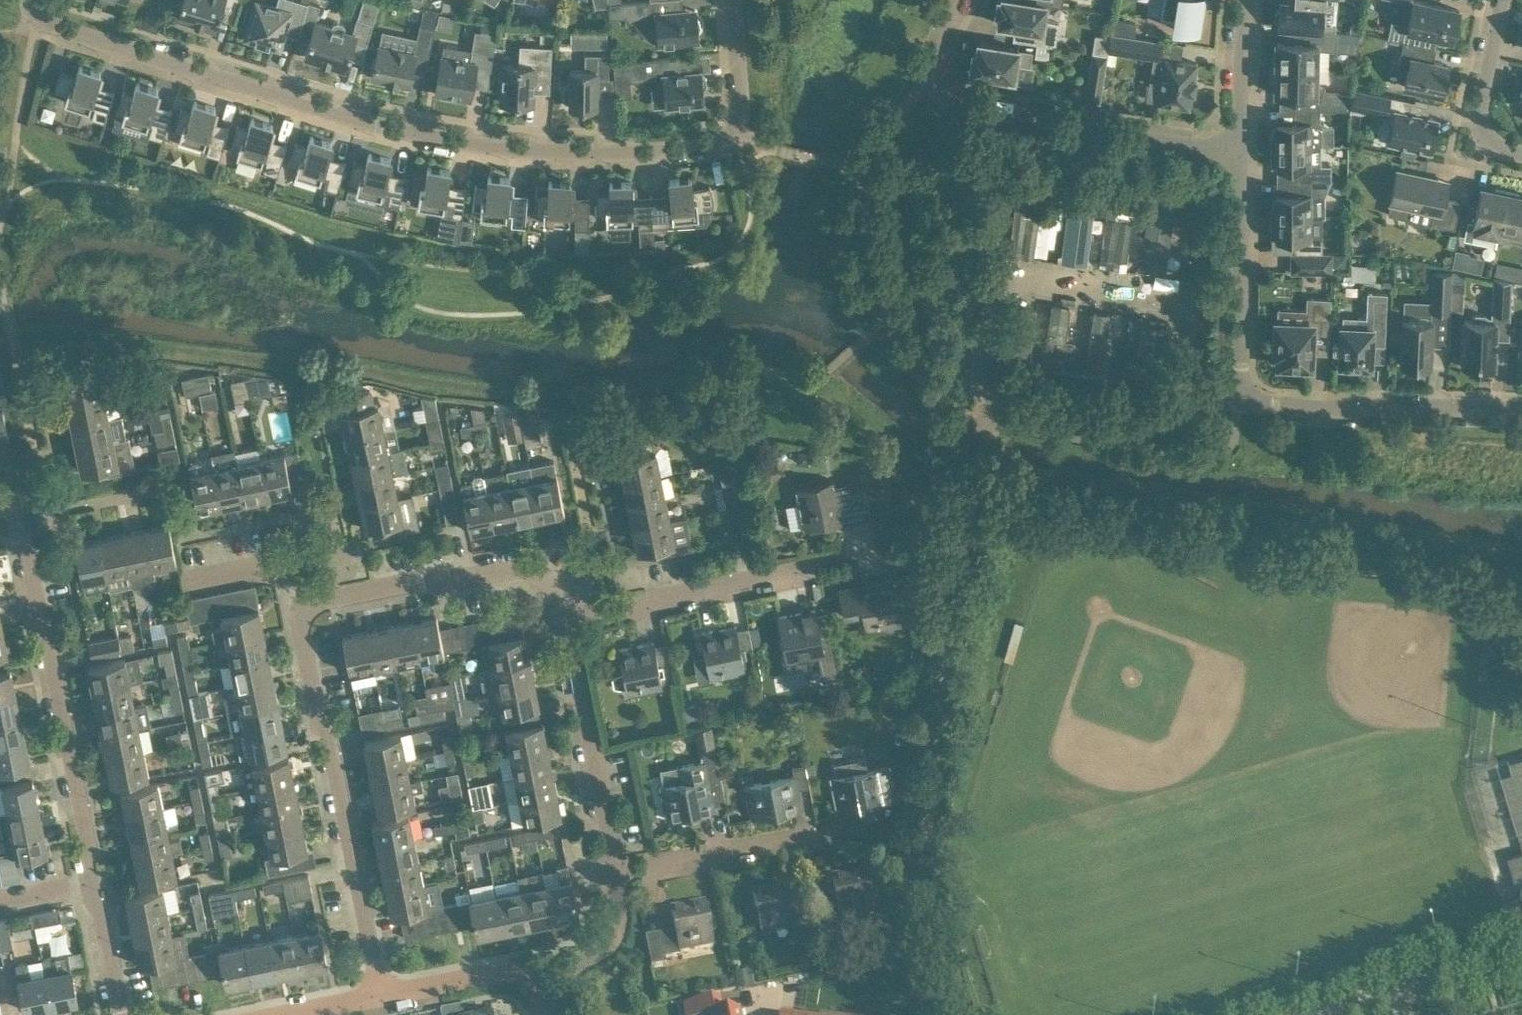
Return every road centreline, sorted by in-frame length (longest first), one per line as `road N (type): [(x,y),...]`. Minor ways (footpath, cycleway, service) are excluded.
road 1 (residential): [(31,0),(36,19),(401,130),(613,154),(731,135),(742,91),(735,0)]
road 2 (residential): [(951,1014),(921,857),(936,621),(1003,392)]
road 3 (residential): [(0,505),(17,515),(127,1014)]
road 4 (residential): [(1179,401),(1187,315),(1180,302),(993,279),(982,286),(970,381),(1003,392)]
road 5 (residential): [(1243,152),(927,89),(953,0)]
road 6 (residential): [(305,609),(299,620),(383,997)]
road 7 (residential): [(568,620),(890,543)]
road 8 (residential): [(568,620),(565,601),(521,569),(317,599),(305,609)]
road 9 (residential): [(1237,405),(1521,412)]
road 10 (residential): [(614,874),(568,620)]
road 11 (residential): [(1243,152),(1237,405)]
road 12 (residential): [(1298,1014),(1521,949)]
road 13 (residential): [(614,874),(816,837)]
road 14 (residential): [(1003,392),(1168,414),(1179,401)]
road 15 (residential): [(1521,155),(1490,144),(1481,126),(1504,0)]
road 16 (residential): [(383,997),(508,972),(539,984)]
road 17 (residential): [(539,984),(620,933),(614,874)]
road 18 (residential): [(1243,152),(1251,0)]
road 19 (residential): [(305,609),(283,563),(189,580)]

